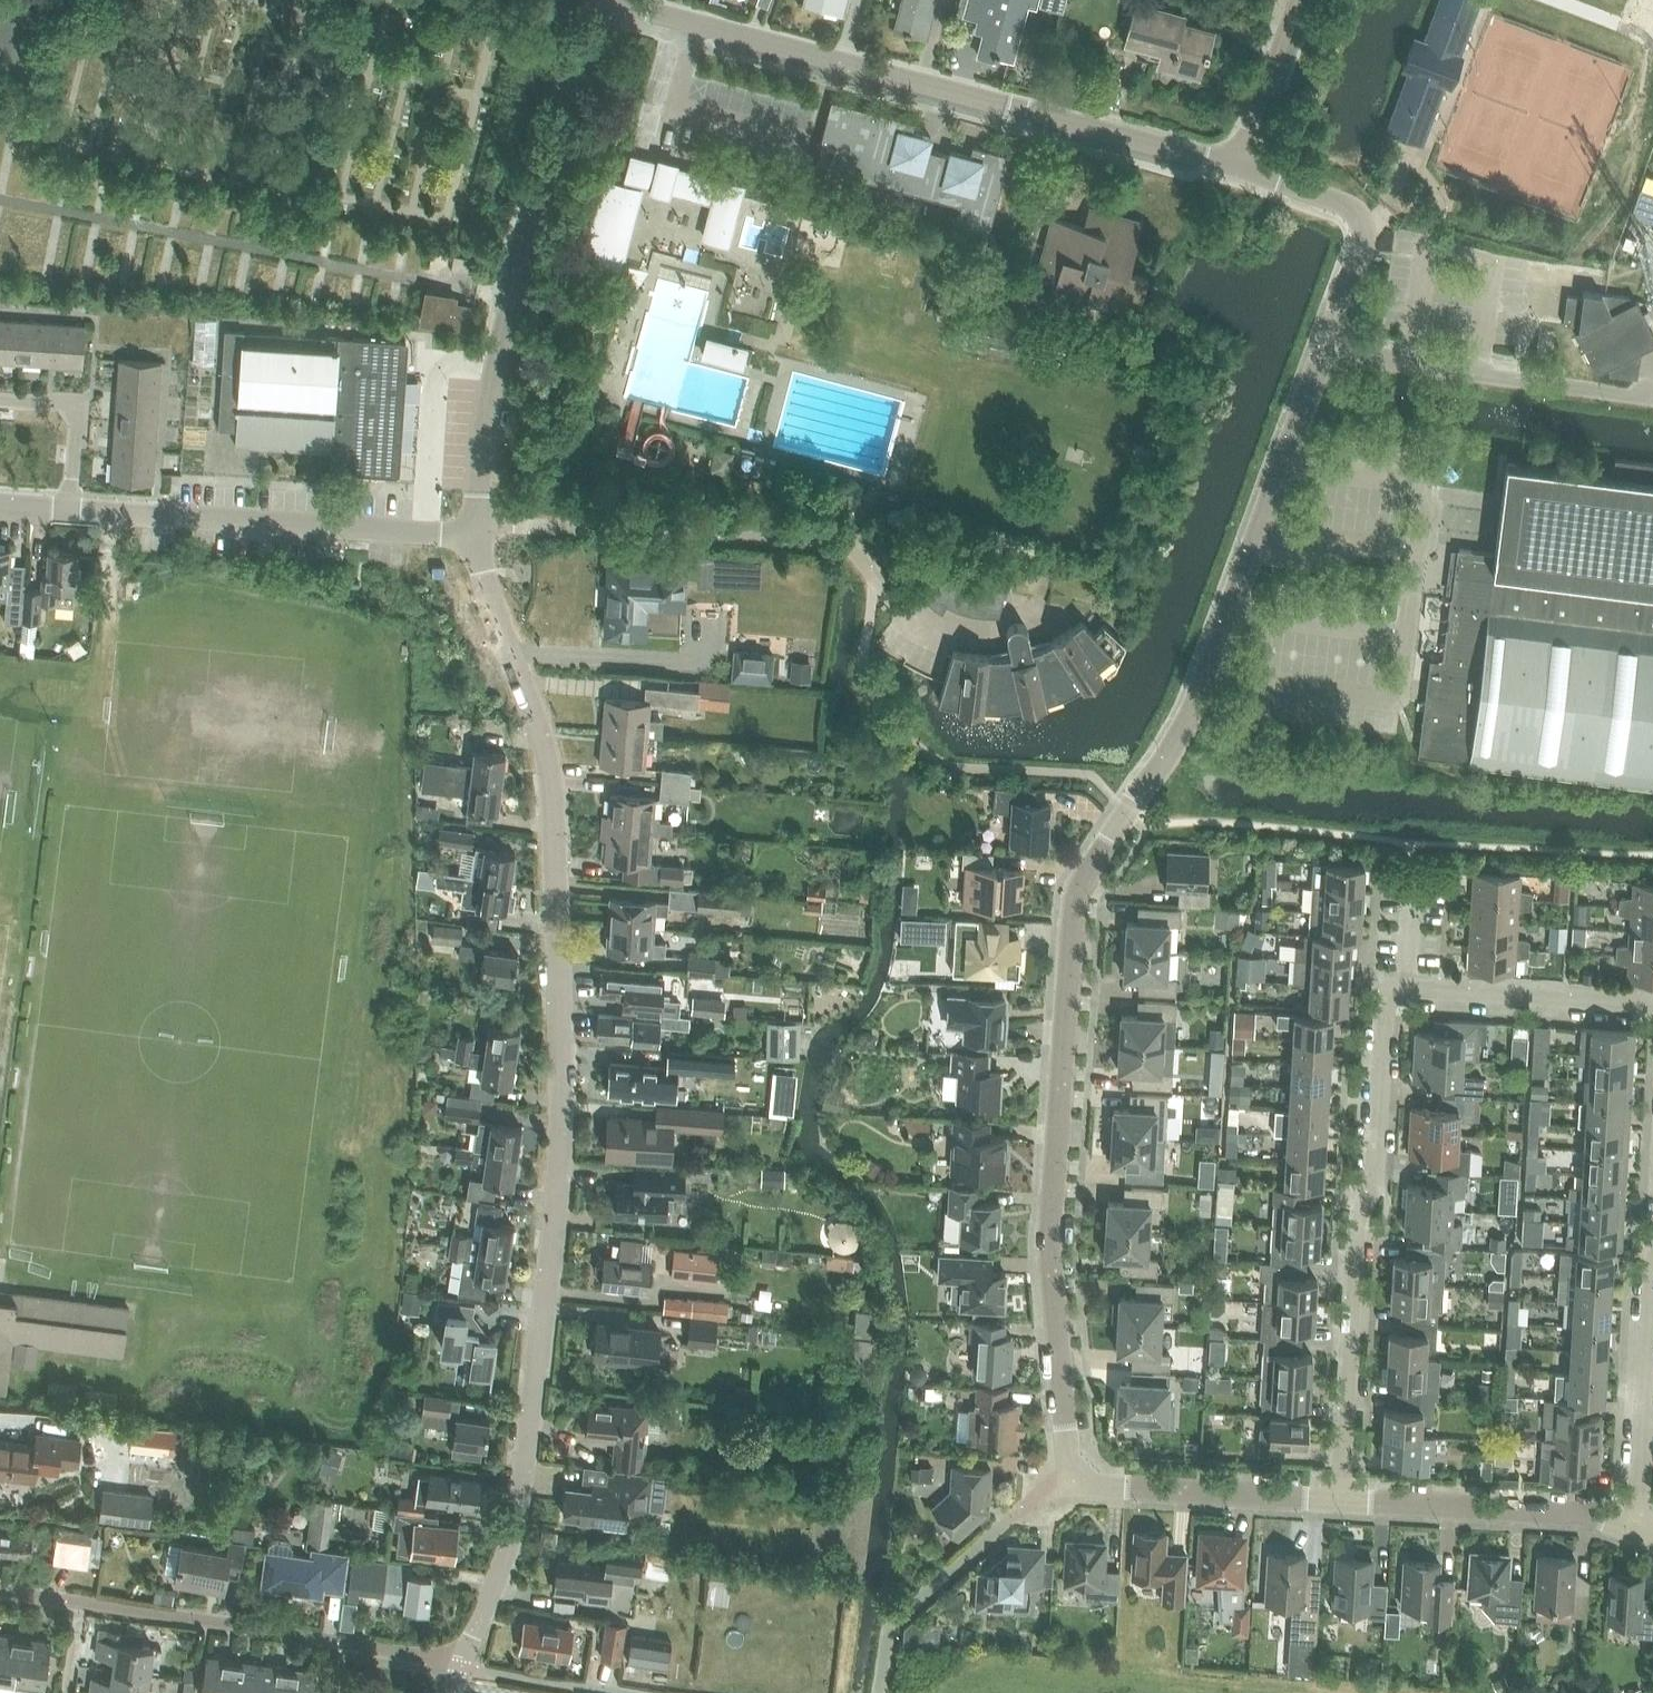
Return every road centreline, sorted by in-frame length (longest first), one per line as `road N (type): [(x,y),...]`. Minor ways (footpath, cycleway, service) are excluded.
road 1 (residential): [(1350,1505),(1056,1490),(1069,915),(1195,712),(1362,236),(1344,204),(1234,164)]
road 2 (residential): [(460,1667),(499,1573),(520,1489),(562,1141),(551,772),(503,635),(477,532)]
road 3 (residential): [(1234,164),(620,0)]
road 4 (residential): [(477,532),(483,431),(502,325),(553,130),(603,0)]
road 5 (residential): [(1350,1505),(1386,1026),(1405,996)]
road 6 (residential): [(0,1592),(460,1667)]
road 7 (residential): [(477,532),(70,508)]
road 8 (residential): [(1637,1524),(1350,1505)]
road 9 (residential): [(1652,1011),(1405,996)]
road 10 (residential): [(1637,1524),(1652,1297)]
road 11 (track): [(112,511),(106,729)]
road 12 (residential): [(1234,164),(1296,0)]
road 13 (residential): [(70,508),(74,407),(0,403)]

